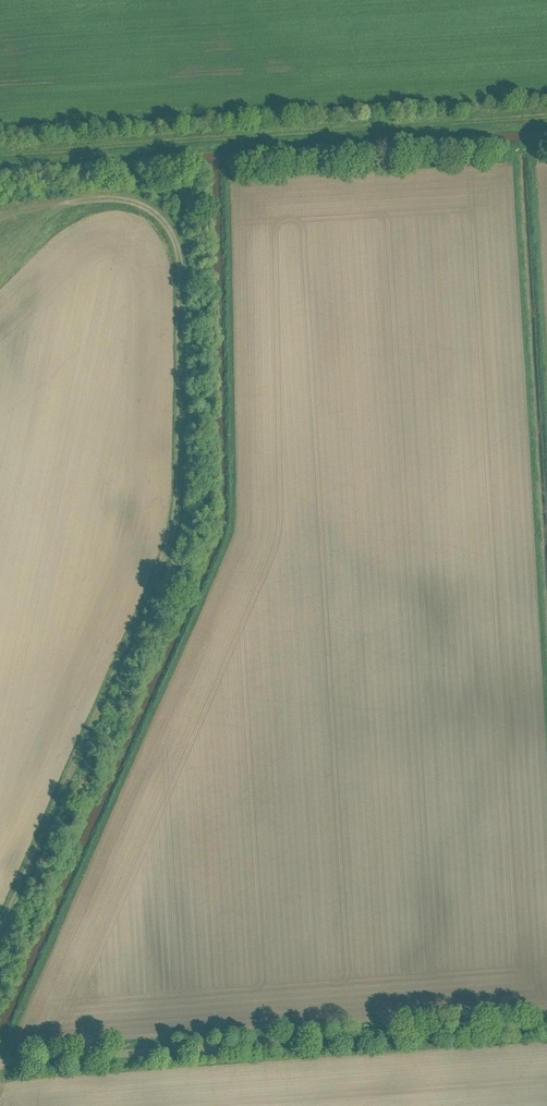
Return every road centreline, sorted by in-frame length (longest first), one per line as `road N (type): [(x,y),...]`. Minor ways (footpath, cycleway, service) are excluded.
road 1 (track): [(0,249),(35,217),(122,201),(160,218),(181,272),(170,541),(0,934)]

